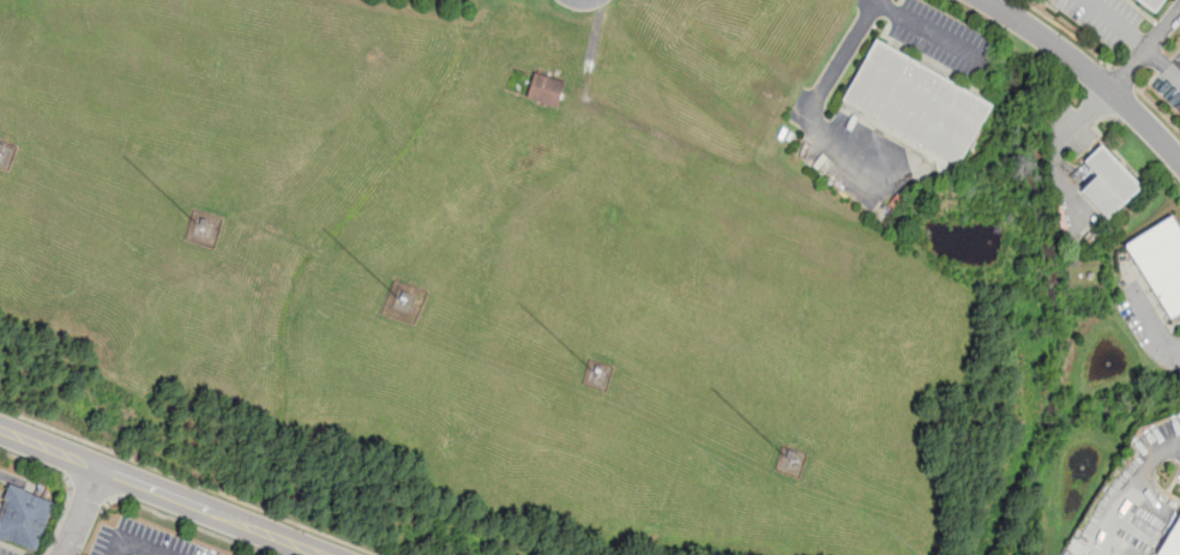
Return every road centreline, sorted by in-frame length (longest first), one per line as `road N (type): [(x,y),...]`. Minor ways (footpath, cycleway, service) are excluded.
road 1 (tertiary): [(0,430),(324,554)]
road 2 (residential): [(1179,159),(1112,90),(985,0)]

